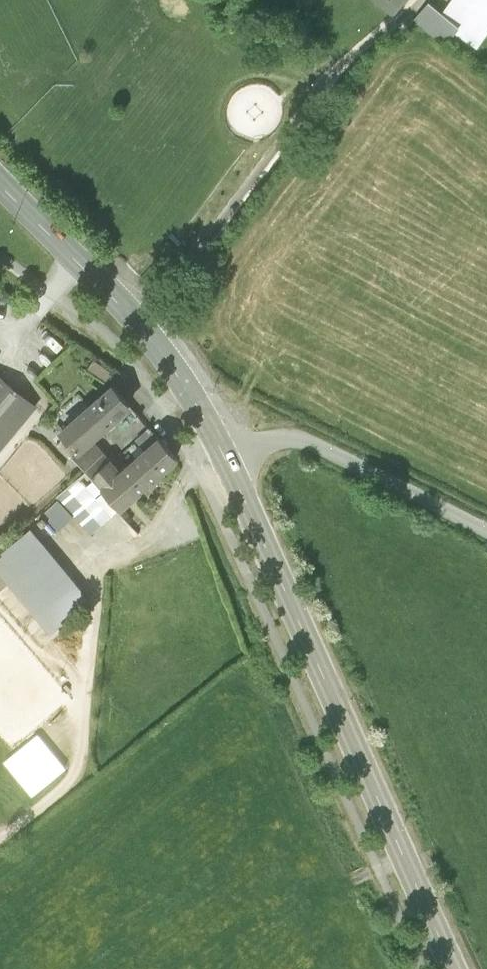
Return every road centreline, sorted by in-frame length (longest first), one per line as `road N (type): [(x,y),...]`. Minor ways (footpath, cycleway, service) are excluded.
road 1 (secondary): [(227,461),(456,968)]
road 2 (secondary): [(0,185),(140,325),(227,461)]
road 3 (unclassified): [(227,461),(300,439),(486,528)]

